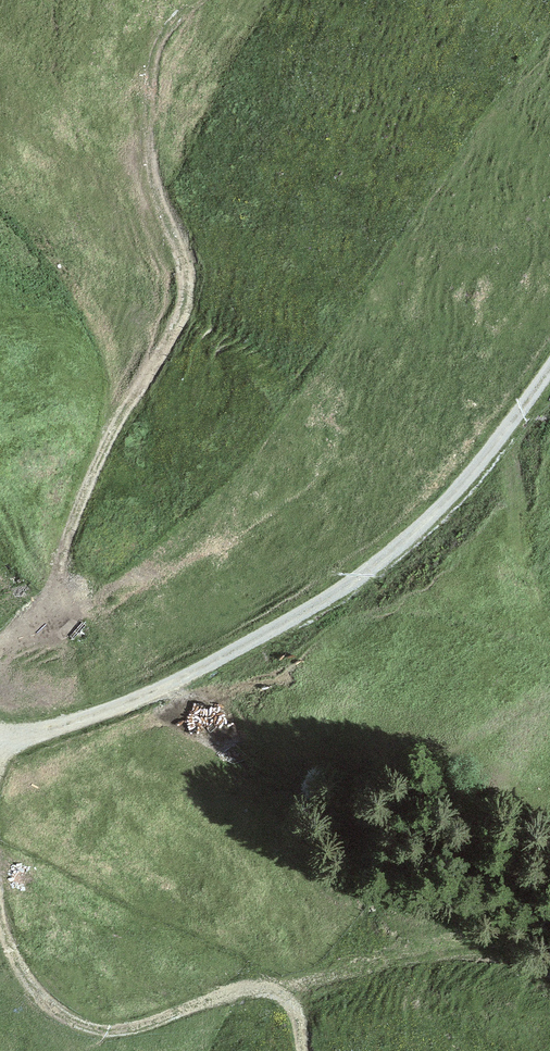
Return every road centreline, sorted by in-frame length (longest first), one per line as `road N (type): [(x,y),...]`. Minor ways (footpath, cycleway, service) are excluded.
road 1 (track): [(0,650),(59,578),(107,440),(185,302),(182,257),(150,151),(160,45),(199,0)]
road 2 (track): [(0,738),(60,726),(161,689),(349,584),(457,492),(549,368)]
road 3 (track): [(301,1050),(291,1004),(263,990),(228,992),(125,1029),(71,1020),(19,967),(0,914)]
road 4 (track): [(280,993),(450,953),(514,956),(549,972)]

